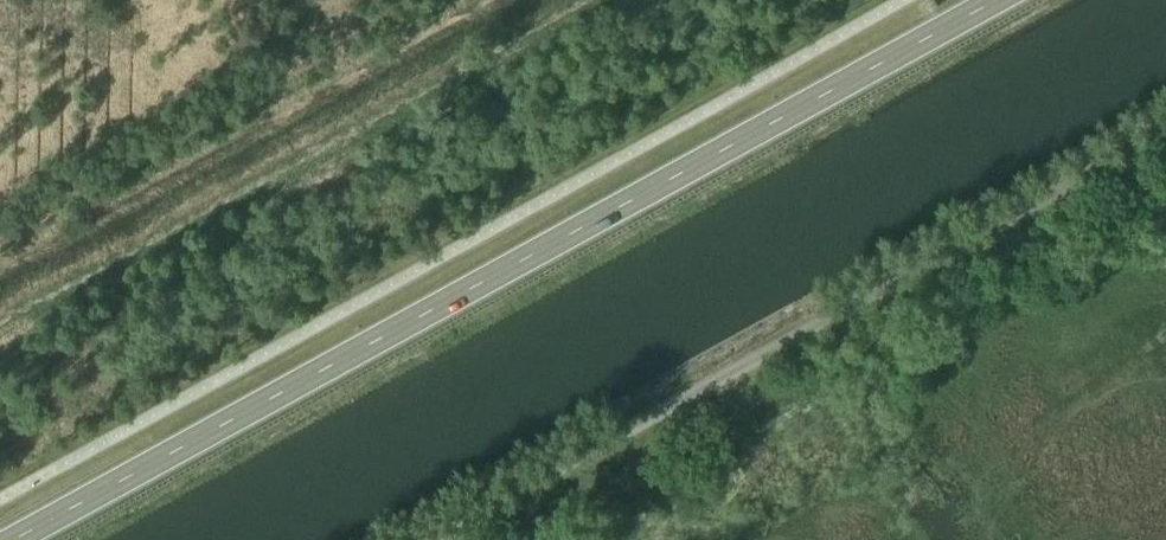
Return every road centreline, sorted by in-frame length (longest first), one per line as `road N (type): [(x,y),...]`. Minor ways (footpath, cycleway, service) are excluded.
road 1 (secondary): [(23,539),(1005,0)]
road 2 (unclassified): [(410,539),(1165,128)]

